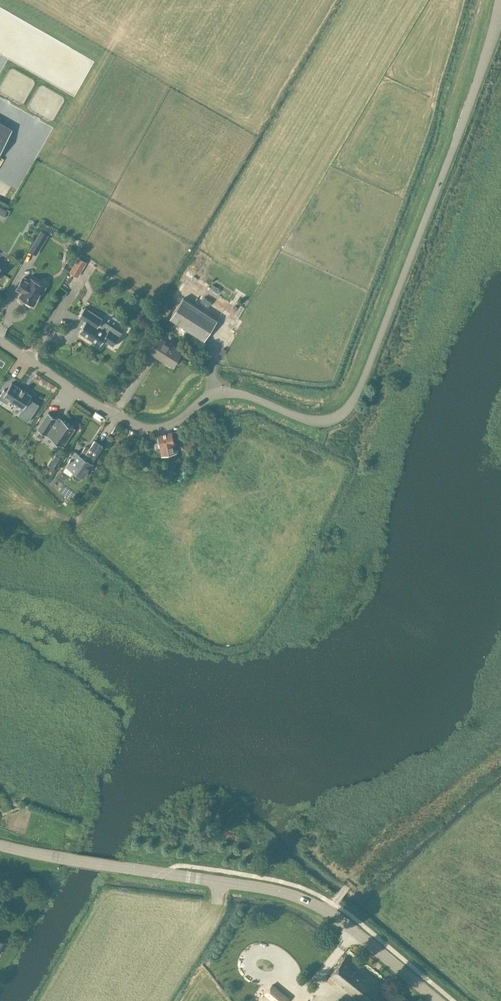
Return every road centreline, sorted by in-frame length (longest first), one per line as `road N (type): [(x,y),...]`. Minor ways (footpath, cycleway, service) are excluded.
road 1 (unclassified): [(0,342),(144,427),(169,425),(212,394),(242,394),(312,420),(339,415),(366,373),(469,107),(500,0)]
road 2 (secondary): [(437,1000),(304,901),(0,845)]

